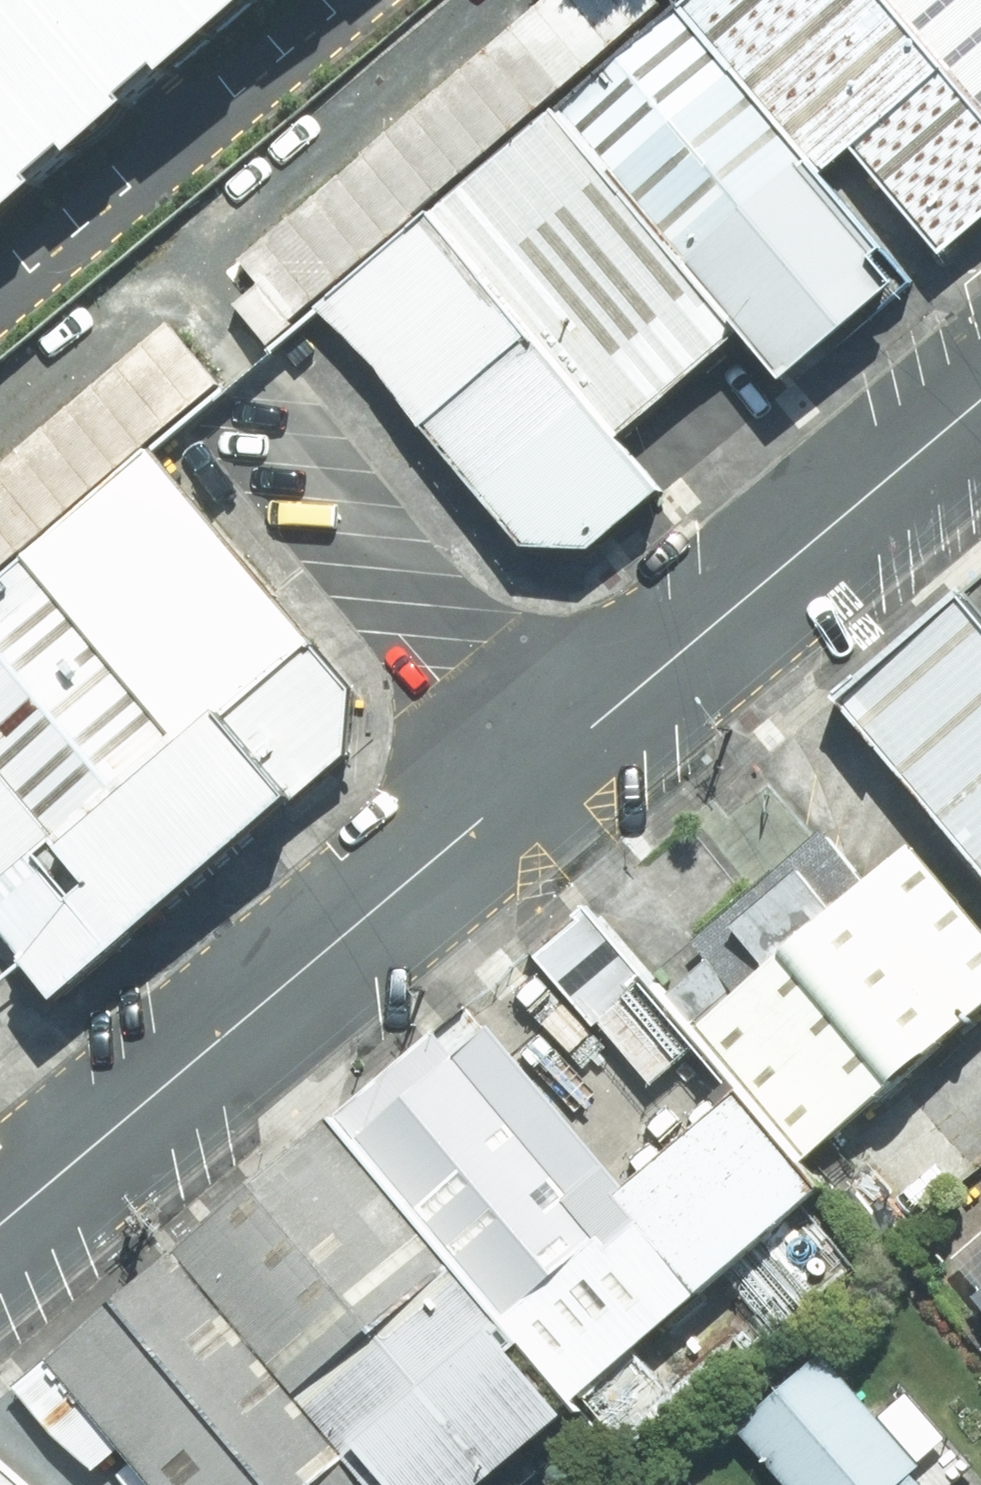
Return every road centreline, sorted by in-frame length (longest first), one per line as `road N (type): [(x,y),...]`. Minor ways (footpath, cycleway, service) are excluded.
road 1 (residential): [(569,745),(0,1232)]
road 2 (residential): [(980,401),(569,745)]
road 3 (residential): [(305,417),(569,745)]

